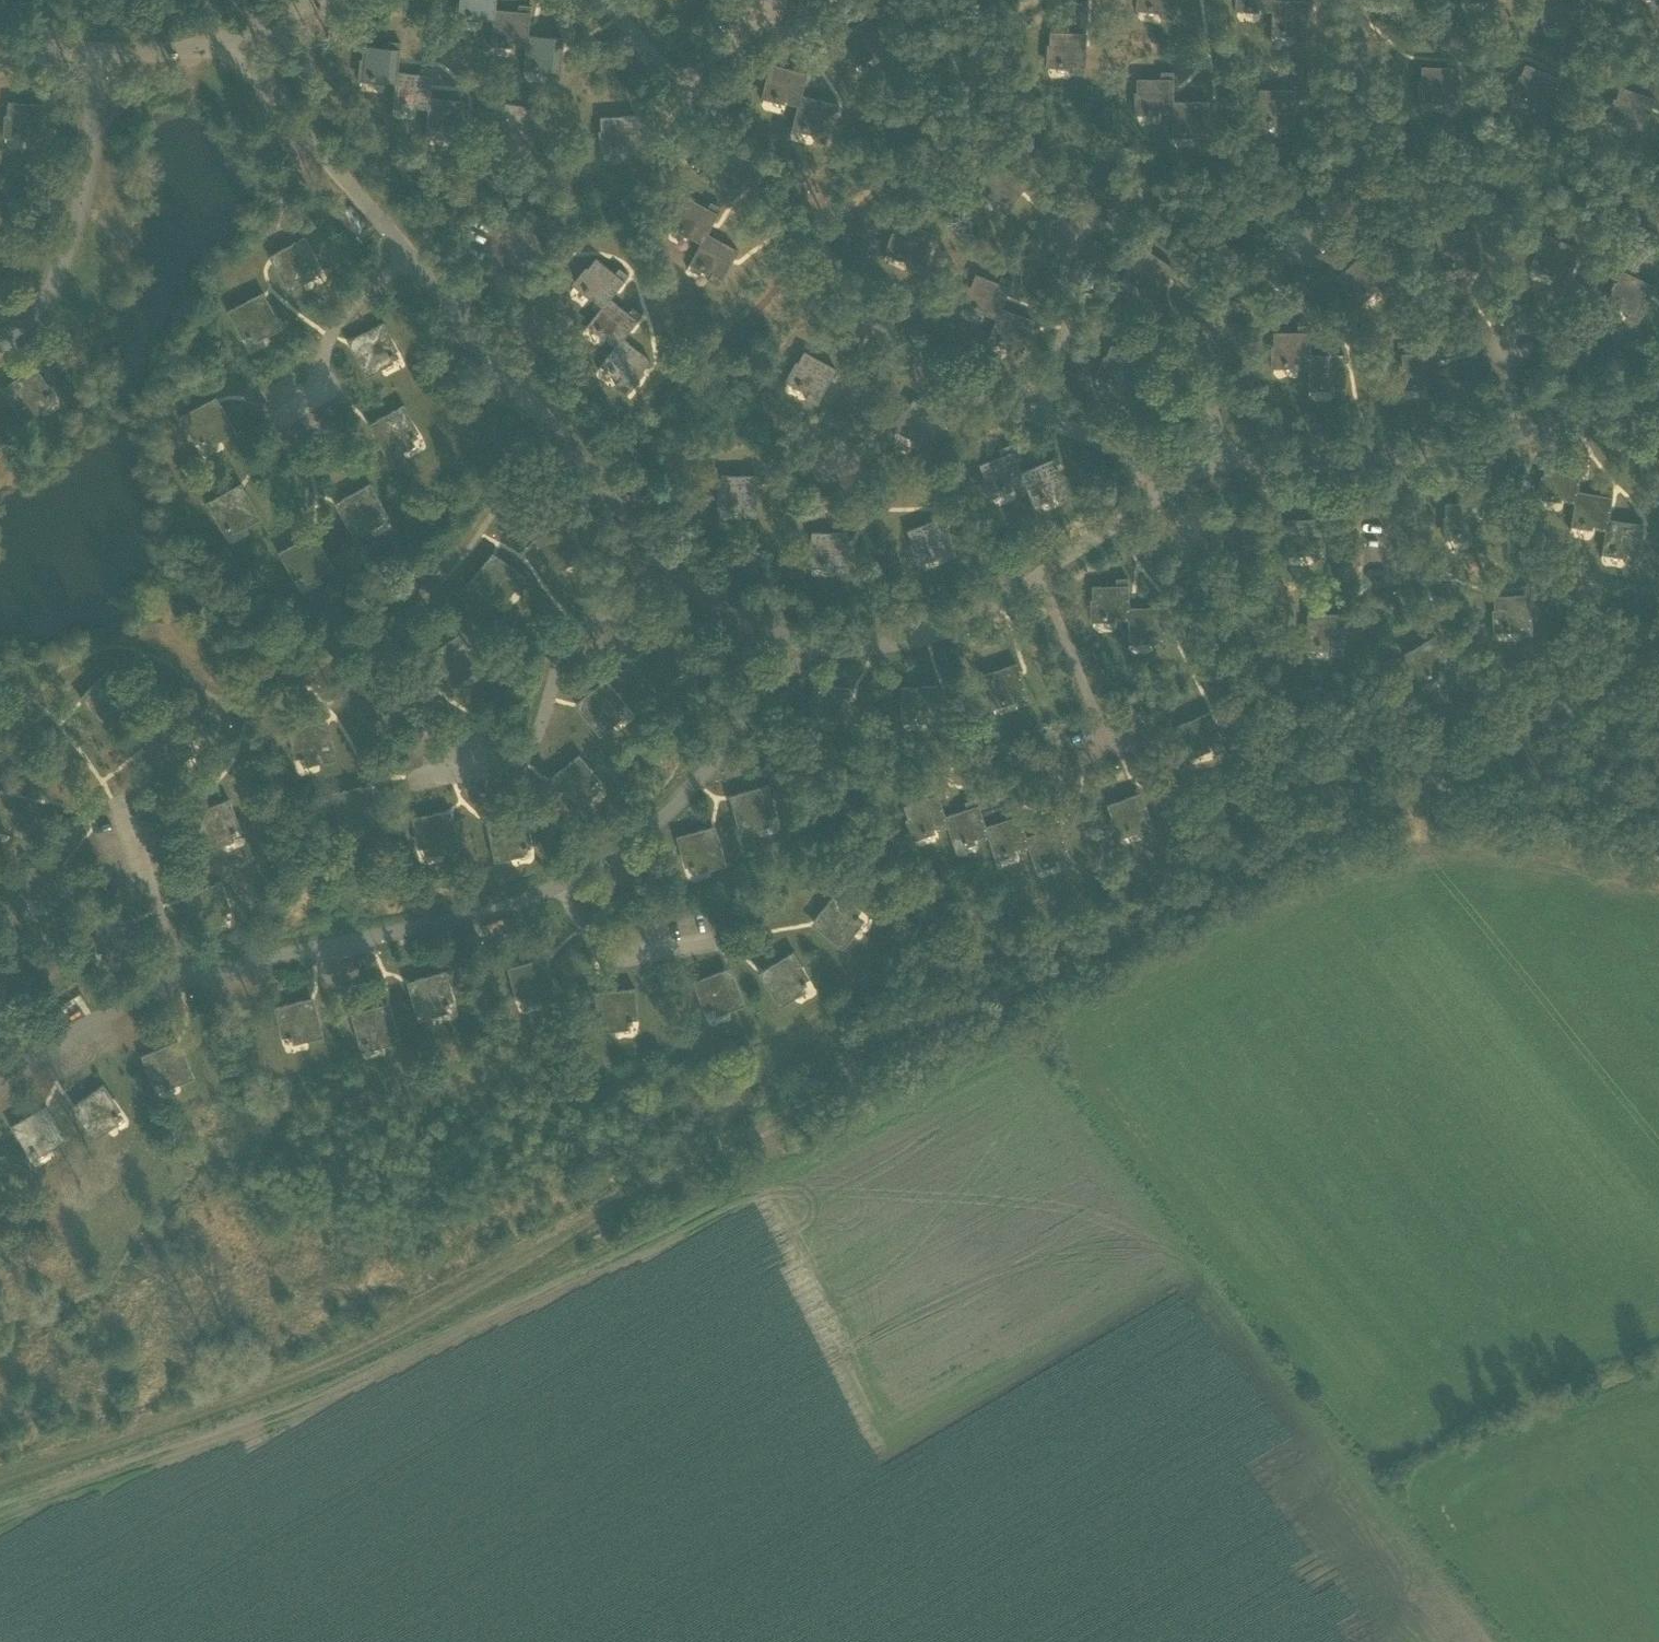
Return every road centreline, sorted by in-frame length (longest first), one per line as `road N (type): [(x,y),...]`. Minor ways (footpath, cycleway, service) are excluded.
road 1 (track): [(1658,646),(1446,778),(984,1004),(458,1296),(243,1387),(0,1477)]

